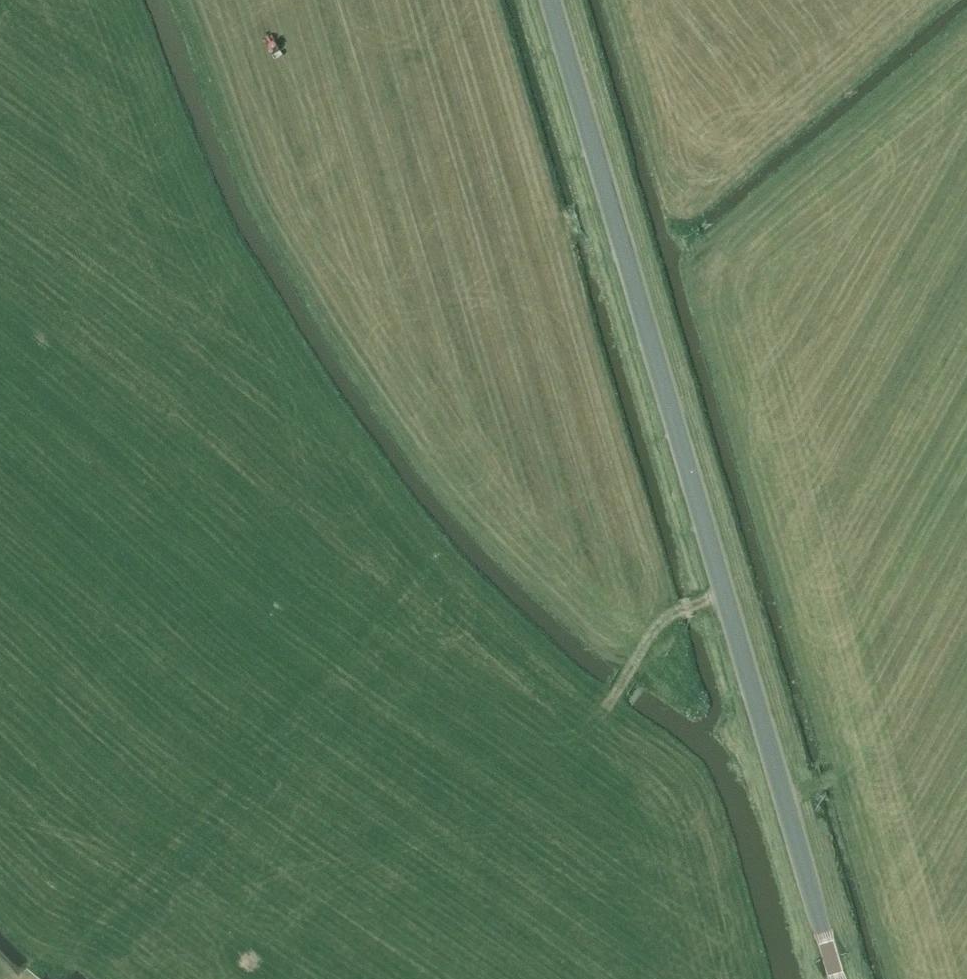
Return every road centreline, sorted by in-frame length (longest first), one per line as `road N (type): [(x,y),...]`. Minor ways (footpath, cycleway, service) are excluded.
road 1 (tertiary): [(837,978),(551,0)]

